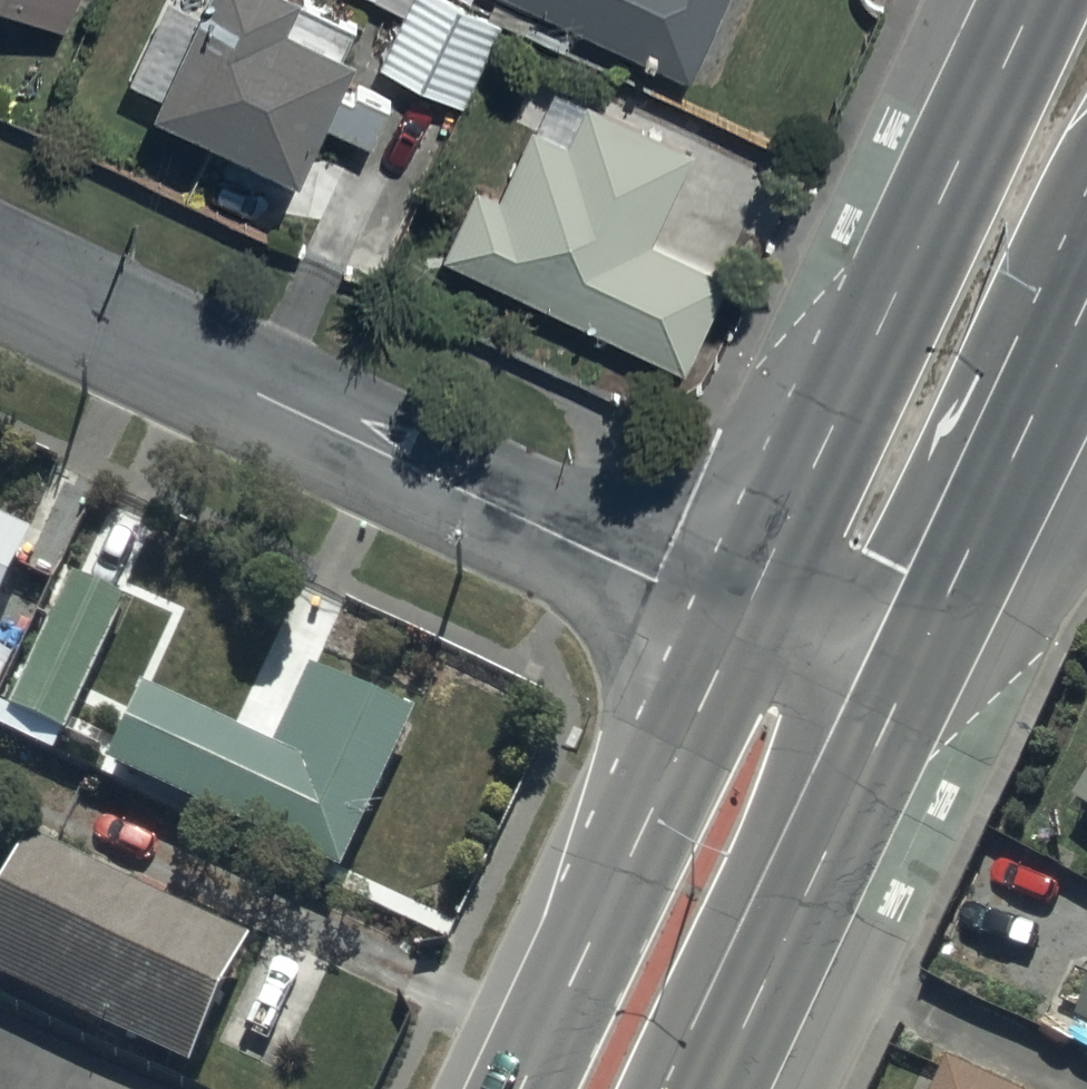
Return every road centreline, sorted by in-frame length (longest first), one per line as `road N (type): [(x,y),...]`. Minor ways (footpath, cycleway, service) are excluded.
road 1 (residential): [(739,624),(0,275)]
road 2 (secondary): [(739,624),(1037,0)]
road 3 (secondary): [(520,1088),(739,624)]
road 4 (secondary): [(1086,300),(898,695)]
road 5 (secondary): [(898,695),(718,1088)]
road 6 (residential): [(898,695),(739,624)]

